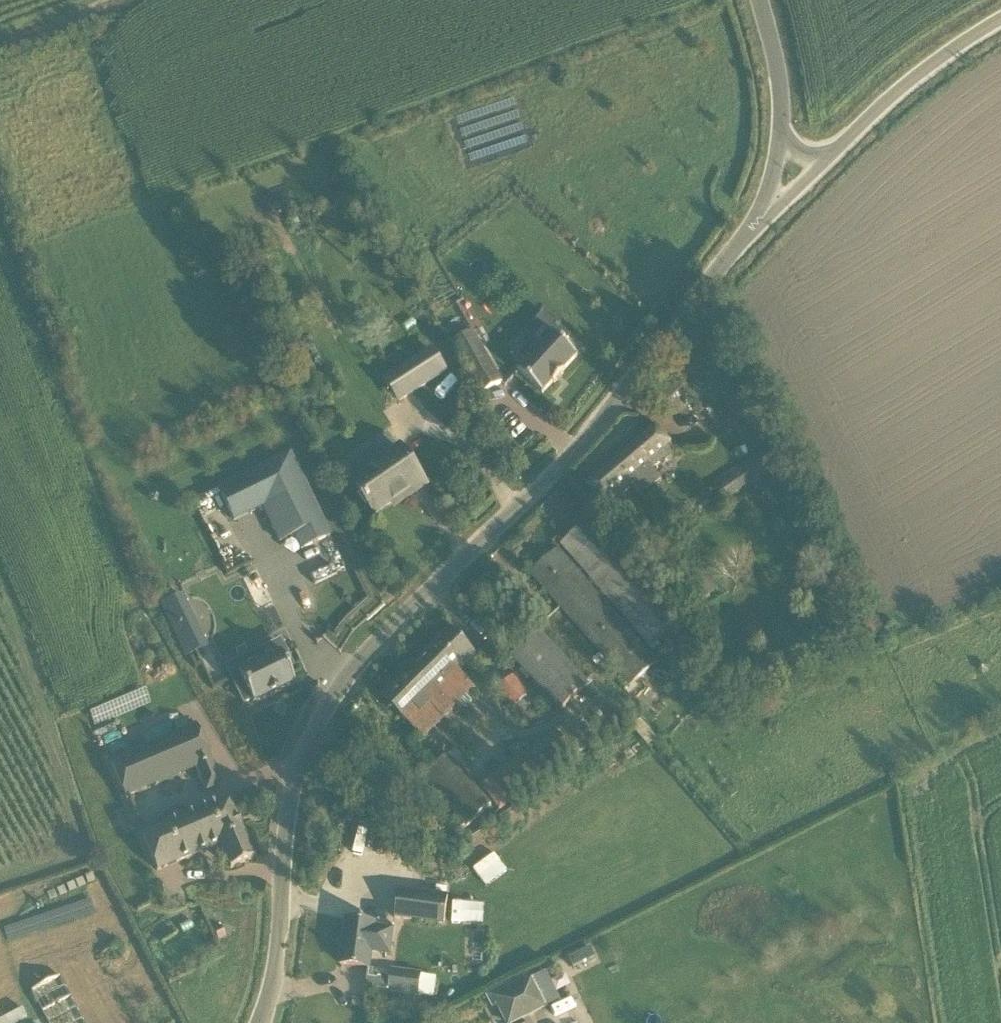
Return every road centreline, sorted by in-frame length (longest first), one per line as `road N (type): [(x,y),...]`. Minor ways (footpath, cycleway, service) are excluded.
road 1 (unclassified): [(258,1022),(281,920),(287,775),(337,686),(546,481),(764,216)]
road 2 (unclassified): [(827,156),(919,73),(1000,16)]
road 3 (unclassified): [(782,140),(775,55),(756,0)]

